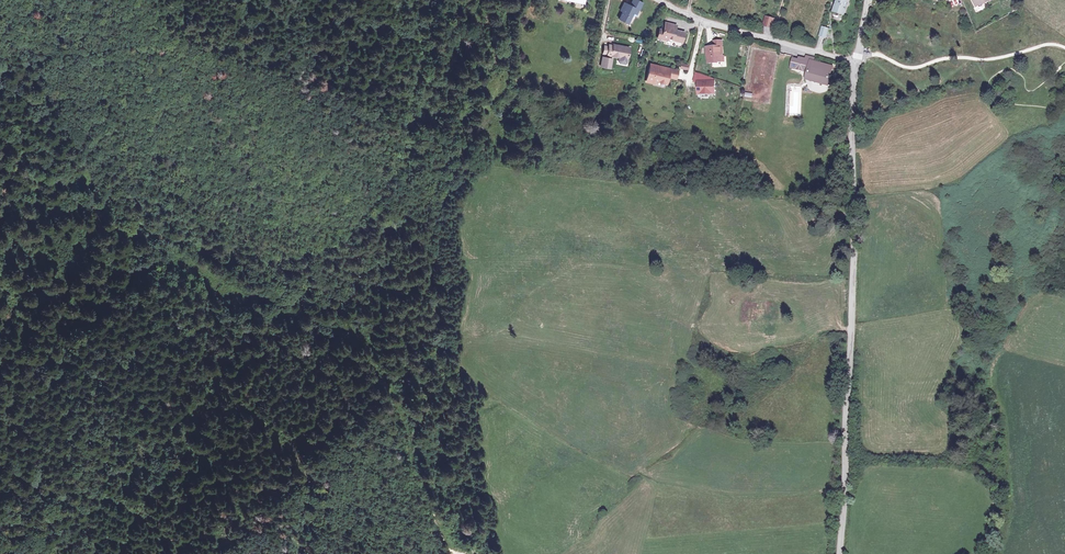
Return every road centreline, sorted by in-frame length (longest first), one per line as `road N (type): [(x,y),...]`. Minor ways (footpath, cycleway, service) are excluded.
road 1 (residential): [(856,63),(837,553)]
road 2 (track): [(451,553),(419,486),(393,396),(362,341),(199,274)]
road 3 (track): [(496,410),(534,494),(597,553)]
road 4 (residential): [(700,22),(856,63)]

